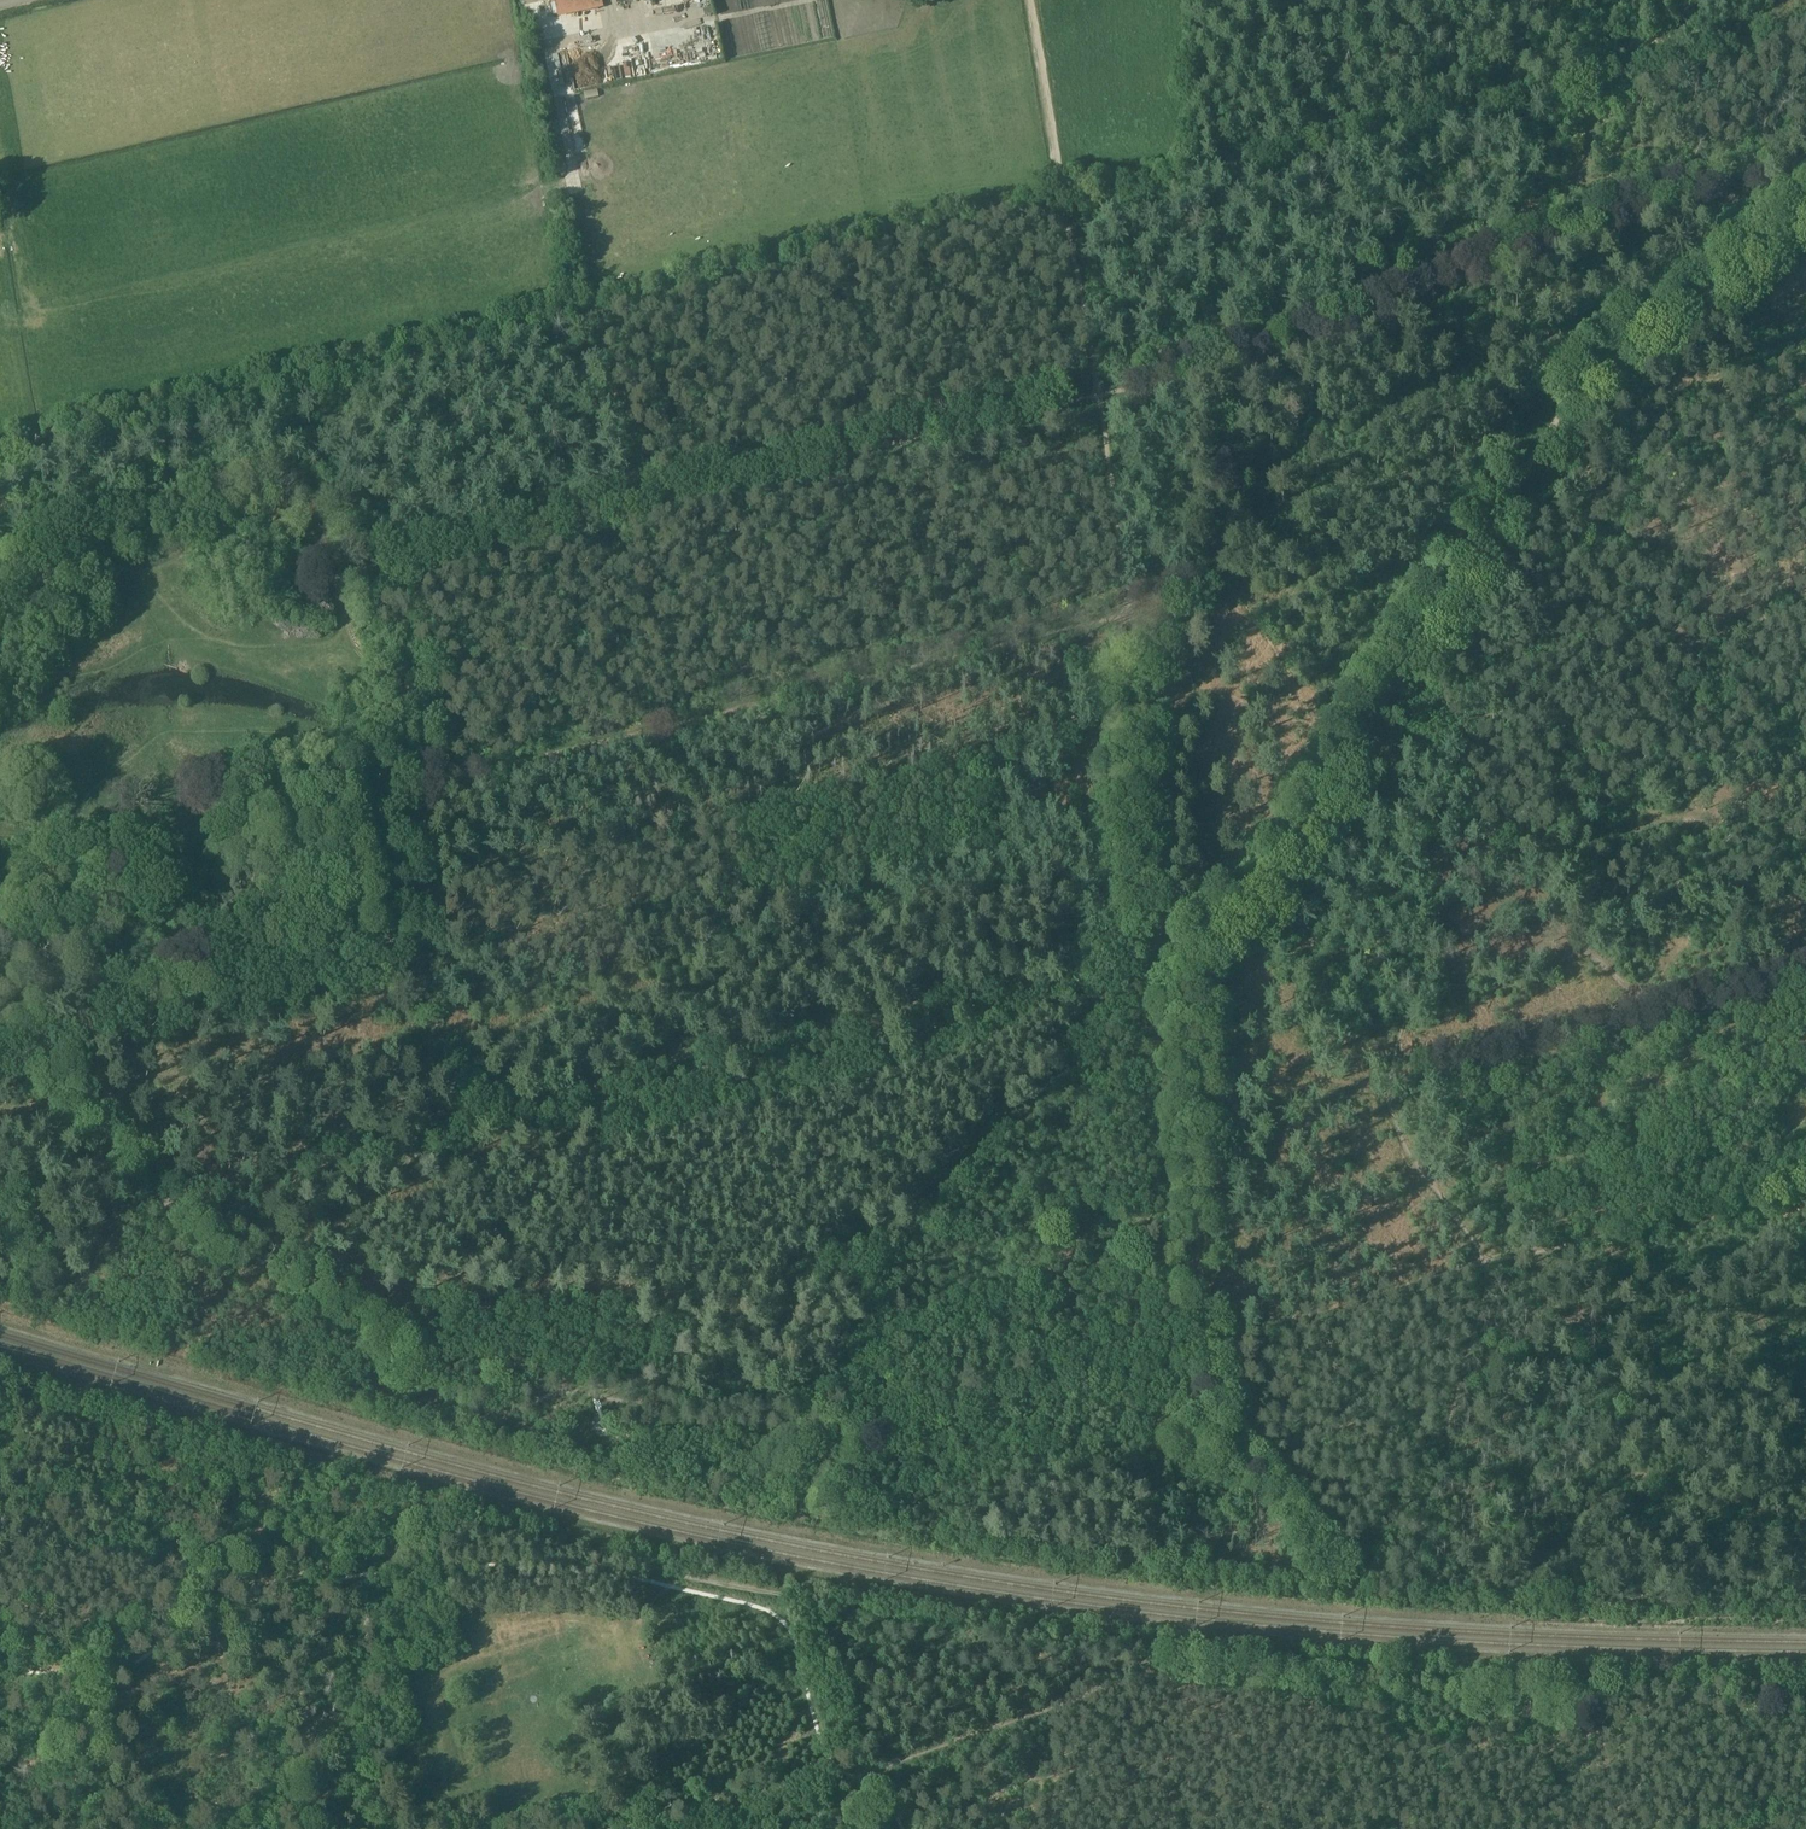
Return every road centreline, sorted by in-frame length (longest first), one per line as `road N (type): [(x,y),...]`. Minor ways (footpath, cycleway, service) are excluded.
road 1 (track): [(335,563),(1093,391),(1361,313),(1550,234),(1728,189),(1805,183)]
road 2 (track): [(1344,1591),(1236,1441),(1209,1346),(1189,1034),(1141,922),(1127,618),(1059,202)]
road 3 (track): [(1805,221),(1562,407),(1231,923),(1166,989)]
road 4 (track): [(0,1650),(56,1668),(100,1665),(269,1583),(481,1529),(737,1588),(812,1596)]
road 5 (track): [(1059,202),(1805,29)]
road 6 (track): [(1127,618),(397,796)]
road 7 (track): [(574,1392),(470,1409),(421,1395),(380,1343),(307,1278),(225,1254),(195,1204),(0,1022)]
road 8 (track): [(1166,989),(930,1239),(876,1320),(862,1429)]
road 9 (track): [(1391,1068),(1805,961)]
road 10 (track): [(861,1777),(1006,1715),(1147,1671)]
road 11 (track): [(1548,429),(1726,364),(1805,346)]
road 12 (track): [(1147,1671),(1379,1689)]
road 13 (track): [(1059,202),(1027,0)]
road 14 (track): [(812,1596),(861,1777)]

